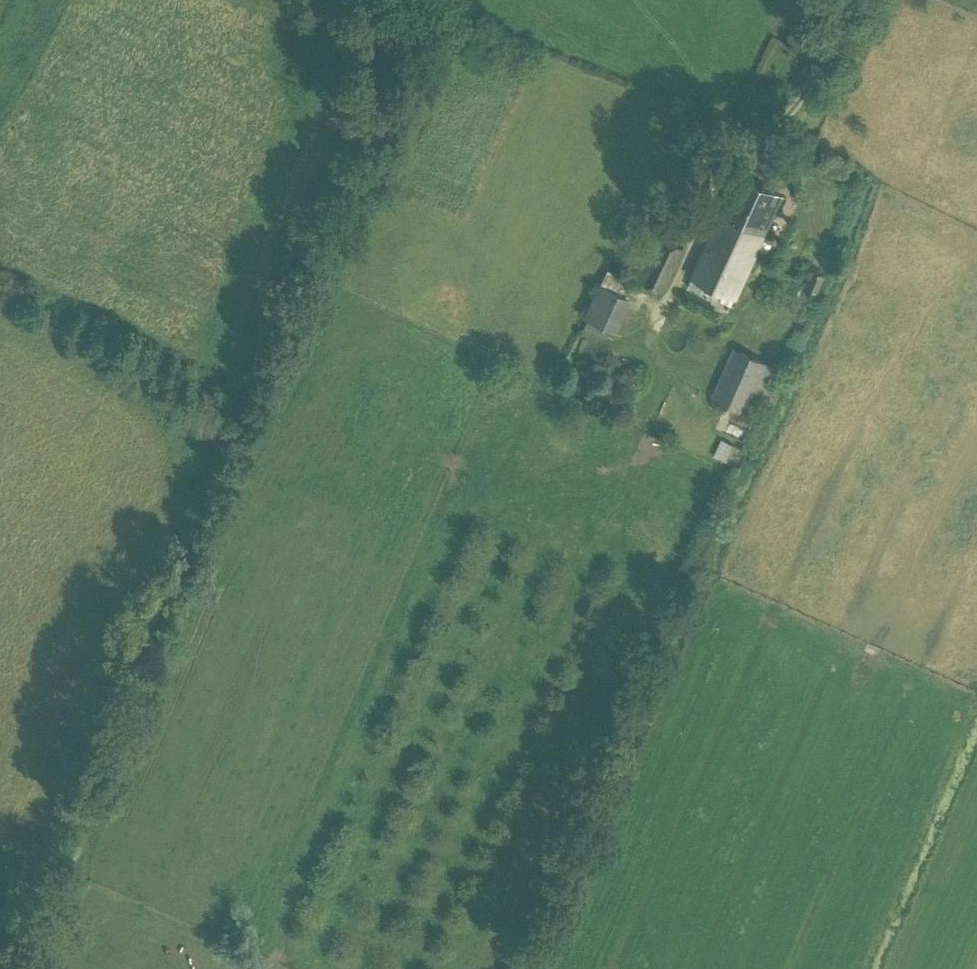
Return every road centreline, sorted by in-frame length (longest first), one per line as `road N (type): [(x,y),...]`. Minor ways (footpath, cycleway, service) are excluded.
road 1 (track): [(851,0),(808,101),(722,184),(671,294)]

